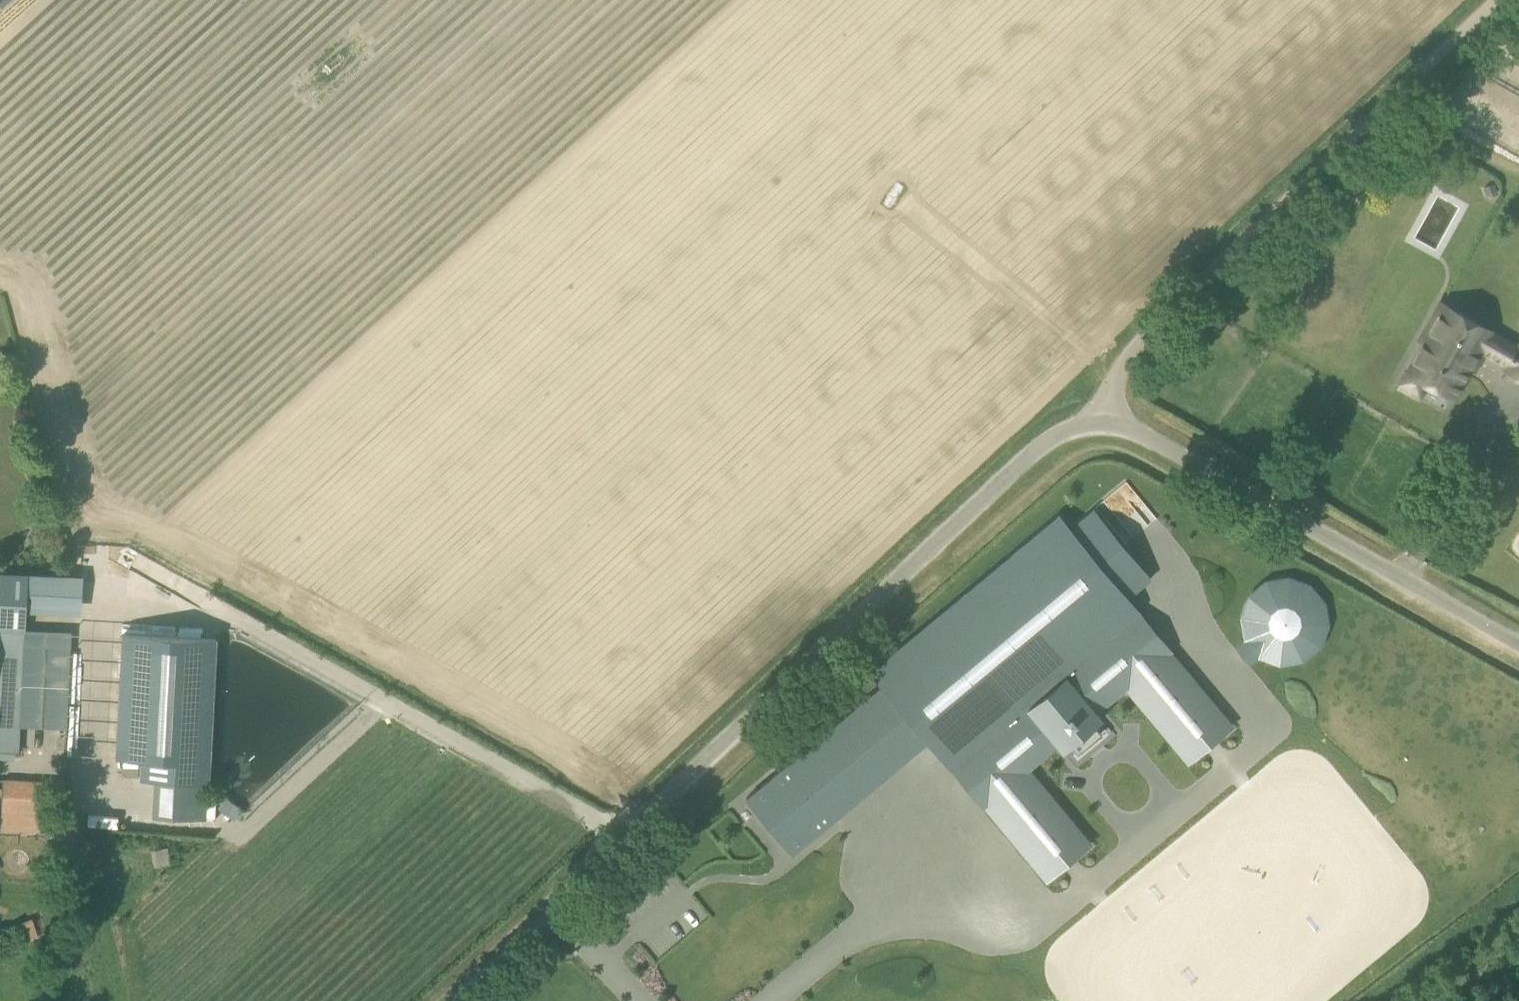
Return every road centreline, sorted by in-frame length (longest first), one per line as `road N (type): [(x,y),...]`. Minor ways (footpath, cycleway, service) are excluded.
road 1 (unclassified): [(447,1000),(1032,451),(1106,413)]
road 2 (unclassified): [(1106,413),(1127,361),(1502,0)]
road 3 (unclassified): [(1518,644),(1106,413)]

